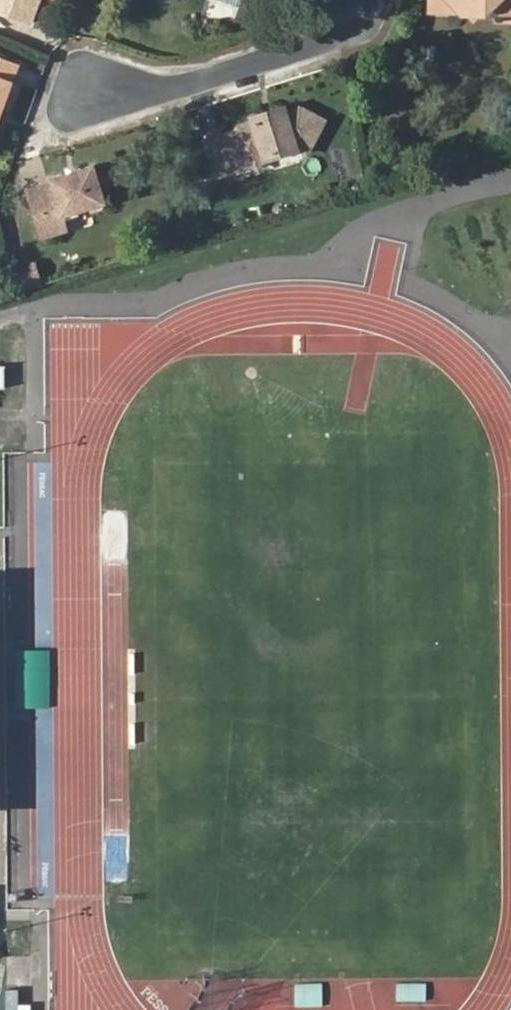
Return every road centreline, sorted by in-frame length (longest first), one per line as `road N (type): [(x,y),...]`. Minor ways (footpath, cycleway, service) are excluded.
road 1 (residential): [(383,0),(348,38),(168,92),(91,96)]

